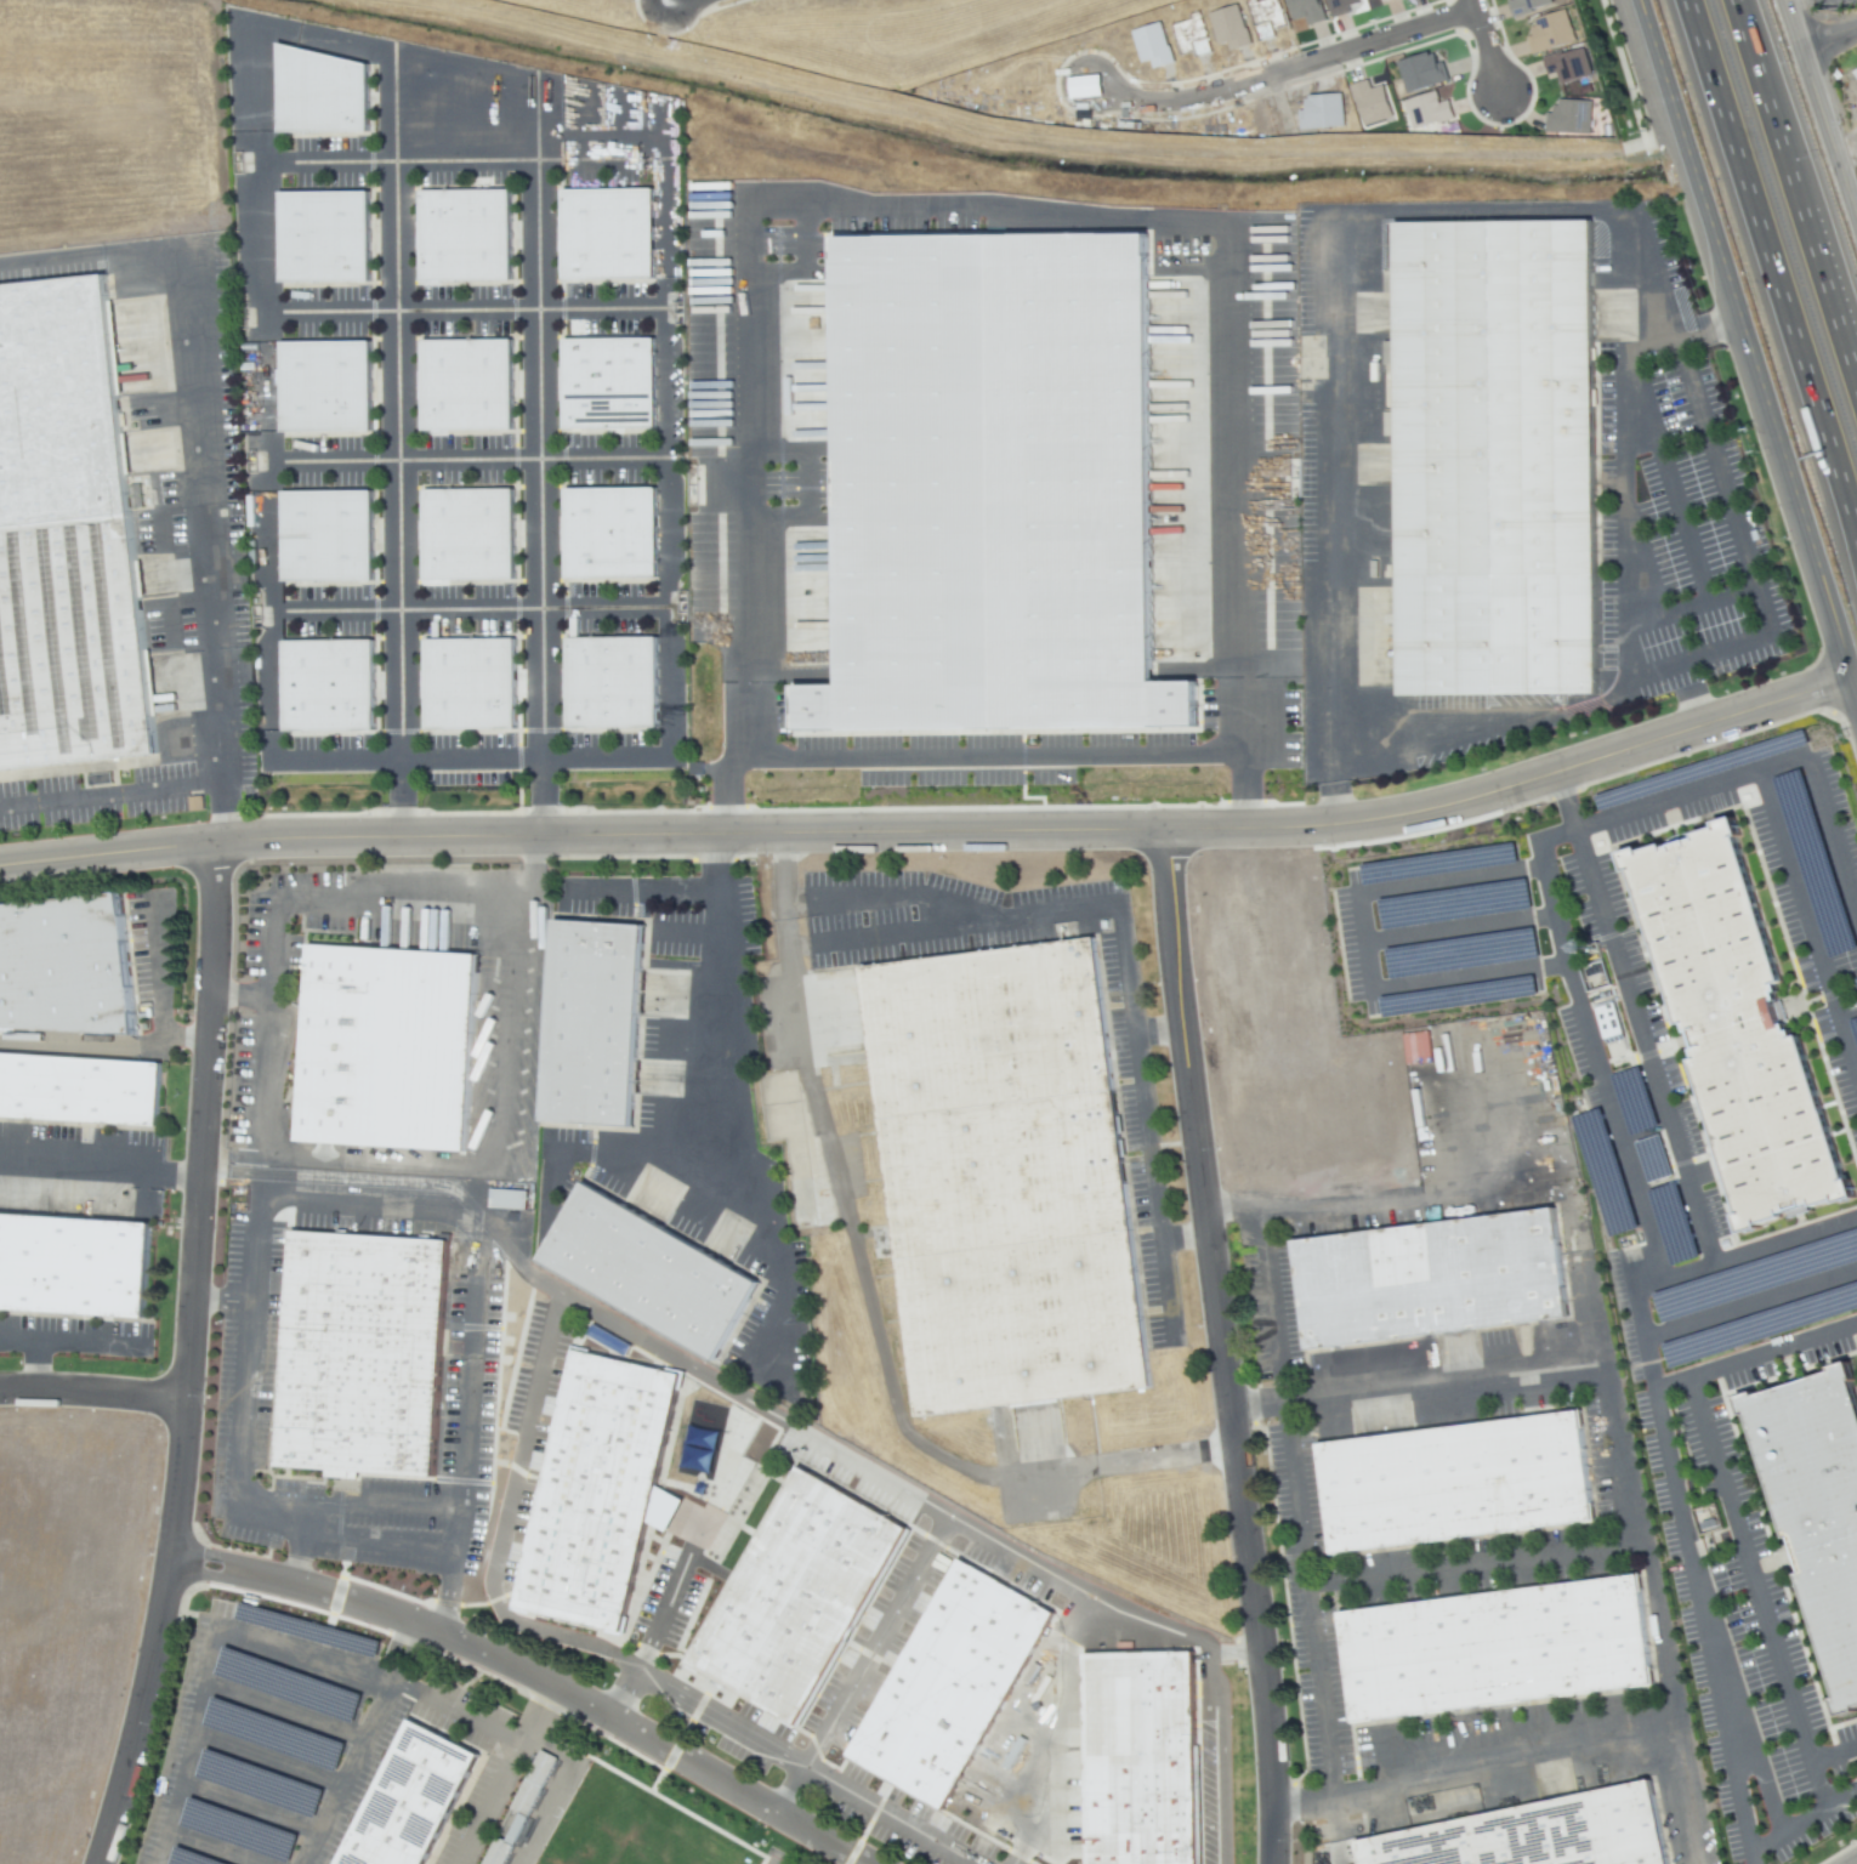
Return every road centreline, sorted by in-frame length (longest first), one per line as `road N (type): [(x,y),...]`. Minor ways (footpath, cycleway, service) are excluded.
road 1 (tertiary): [(0,867),(399,835),(1365,823),(1469,801),(1852,680)]
road 2 (tertiary): [(1166,830),(1266,1670),(1275,1863)]
road 3 (residential): [(216,845),(218,933),(197,1177),(184,1457),(164,1619),(101,1863)]
road 4 (residential): [(868,1863),(557,1686),(466,1643),(319,1591),(172,1559)]
road 5 (tertiary): [(1635,0),(1852,680)]
road 6 (motorway): [(1680,0),(1856,573)]
road 7 (residential): [(1086,83),(1154,103),(1233,91),(1471,8)]
road 8 (tertiary): [(1784,0),(1856,226)]
road 9 (motorway): [(1856,358),(1798,171)]
road 10 (residential): [(189,1398),(0,1393)]
road 11 (motorway): [(1798,171),(1743,0)]

